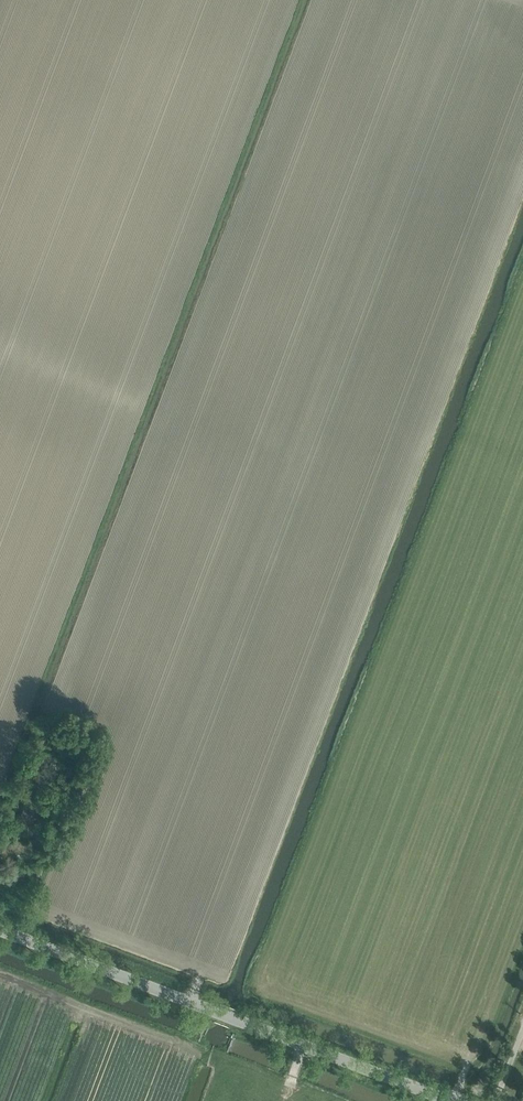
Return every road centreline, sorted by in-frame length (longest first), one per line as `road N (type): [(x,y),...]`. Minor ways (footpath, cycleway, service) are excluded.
road 1 (tertiary): [(444,1100),(0,932)]
road 2 (track): [(0,976),(217,1060)]

